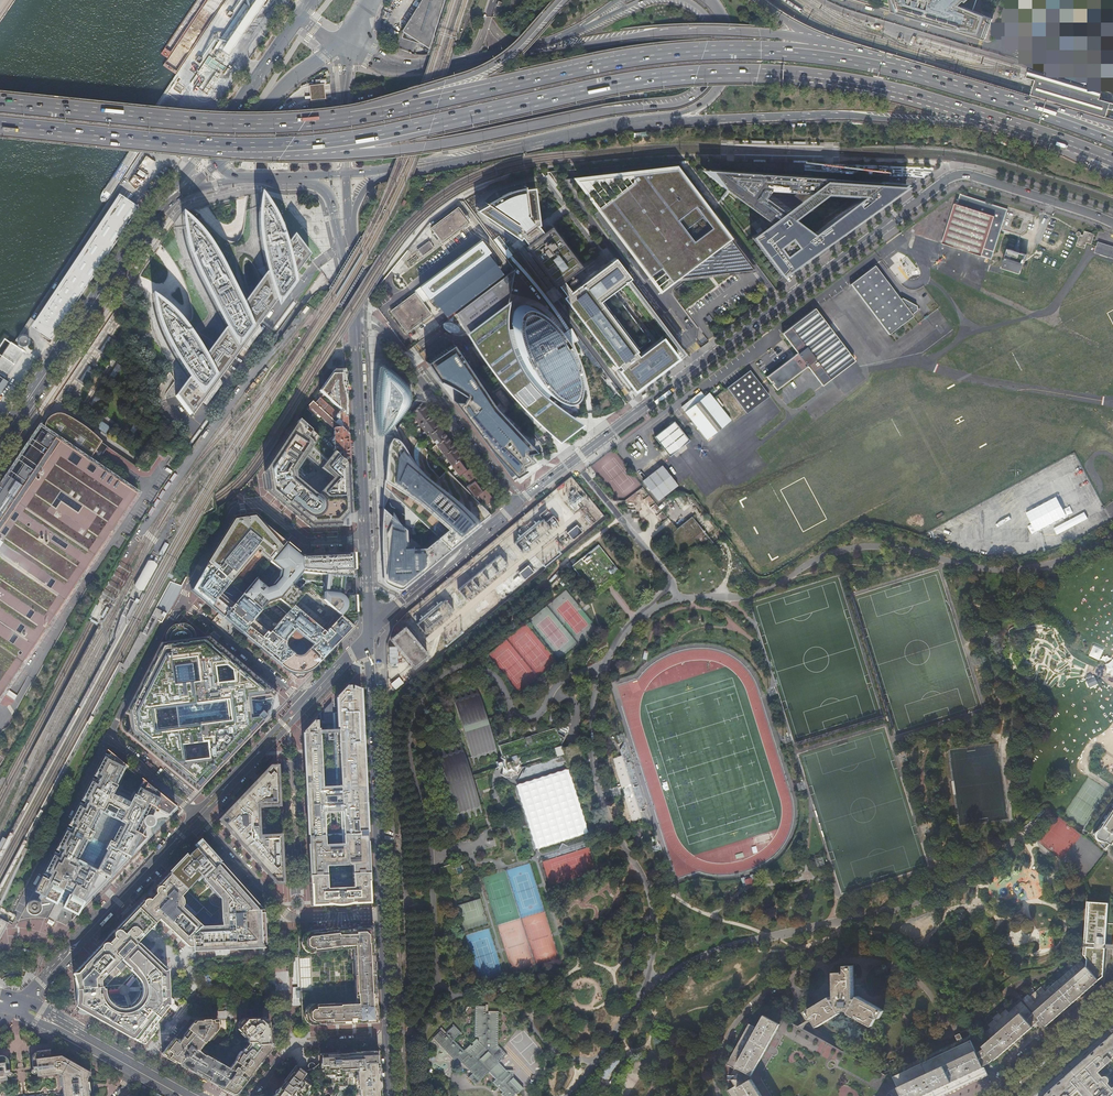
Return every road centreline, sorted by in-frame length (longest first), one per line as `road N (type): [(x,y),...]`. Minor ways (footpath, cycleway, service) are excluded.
road 1 (trunk): [(289,146),(696,73),(853,83),(1017,128)]
road 2 (residential): [(514,506),(952,176),(970,175),(1112,223)]
road 3 (trunk): [(289,146),(350,152),(435,146),(683,102),(706,87),(717,58),(708,18),(685,0)]
road 4 (trunk): [(891,67),(803,53),(693,50),(587,64),(403,106)]
road 5 (trunk): [(403,106),(236,123),(0,101)]
road 6 (trunk): [(637,123),(816,115),(1017,128)]
road 7 (trunk): [(823,40),(686,30),(489,62)]
road 8 (trunk): [(0,125),(289,146)]
road 9 (primary): [(159,208),(0,443)]
road 10 (secondary): [(383,914),(369,637)]
road 11 (tertiary): [(23,1001),(198,816)]
road 12 (trunk): [(391,170),(637,123)]
road 13 (residential): [(514,506),(379,326),(355,319)]
road 14 (residential): [(383,914),(288,916),(198,816)]
road 15 (secondary): [(364,539),(355,319)]
road 16 (trunk): [(565,0),(493,66),(403,106)]
road 17 (residential): [(369,637),(514,506)]
road 18 (trunk): [(637,123),(692,111),(720,88),(731,58),(710,0)]
road 19 (primary): [(218,163),(290,80),(341,45)]
road 20 (residential): [(180,602),(303,706)]
road 21 (residential): [(253,1095),(294,1046),(389,1040)]
road 22 (tertiary): [(198,816),(303,706)]
road 23 (primary): [(296,20),(208,142)]
road 24 (residential): [(1112,1007),(1012,1095)]
road 25 (secondary): [(303,175),(330,199),(352,293)]
road 26 (residential): [(180,602),(234,511),(256,501)]
road 27 (secondary): [(346,173),(341,45)]
road 28 (secondary): [(389,1040),(383,914)]
road 29 (residential): [(364,539),(307,542),(256,501)]
road 30 (trunk): [(1008,101),(891,67)]

